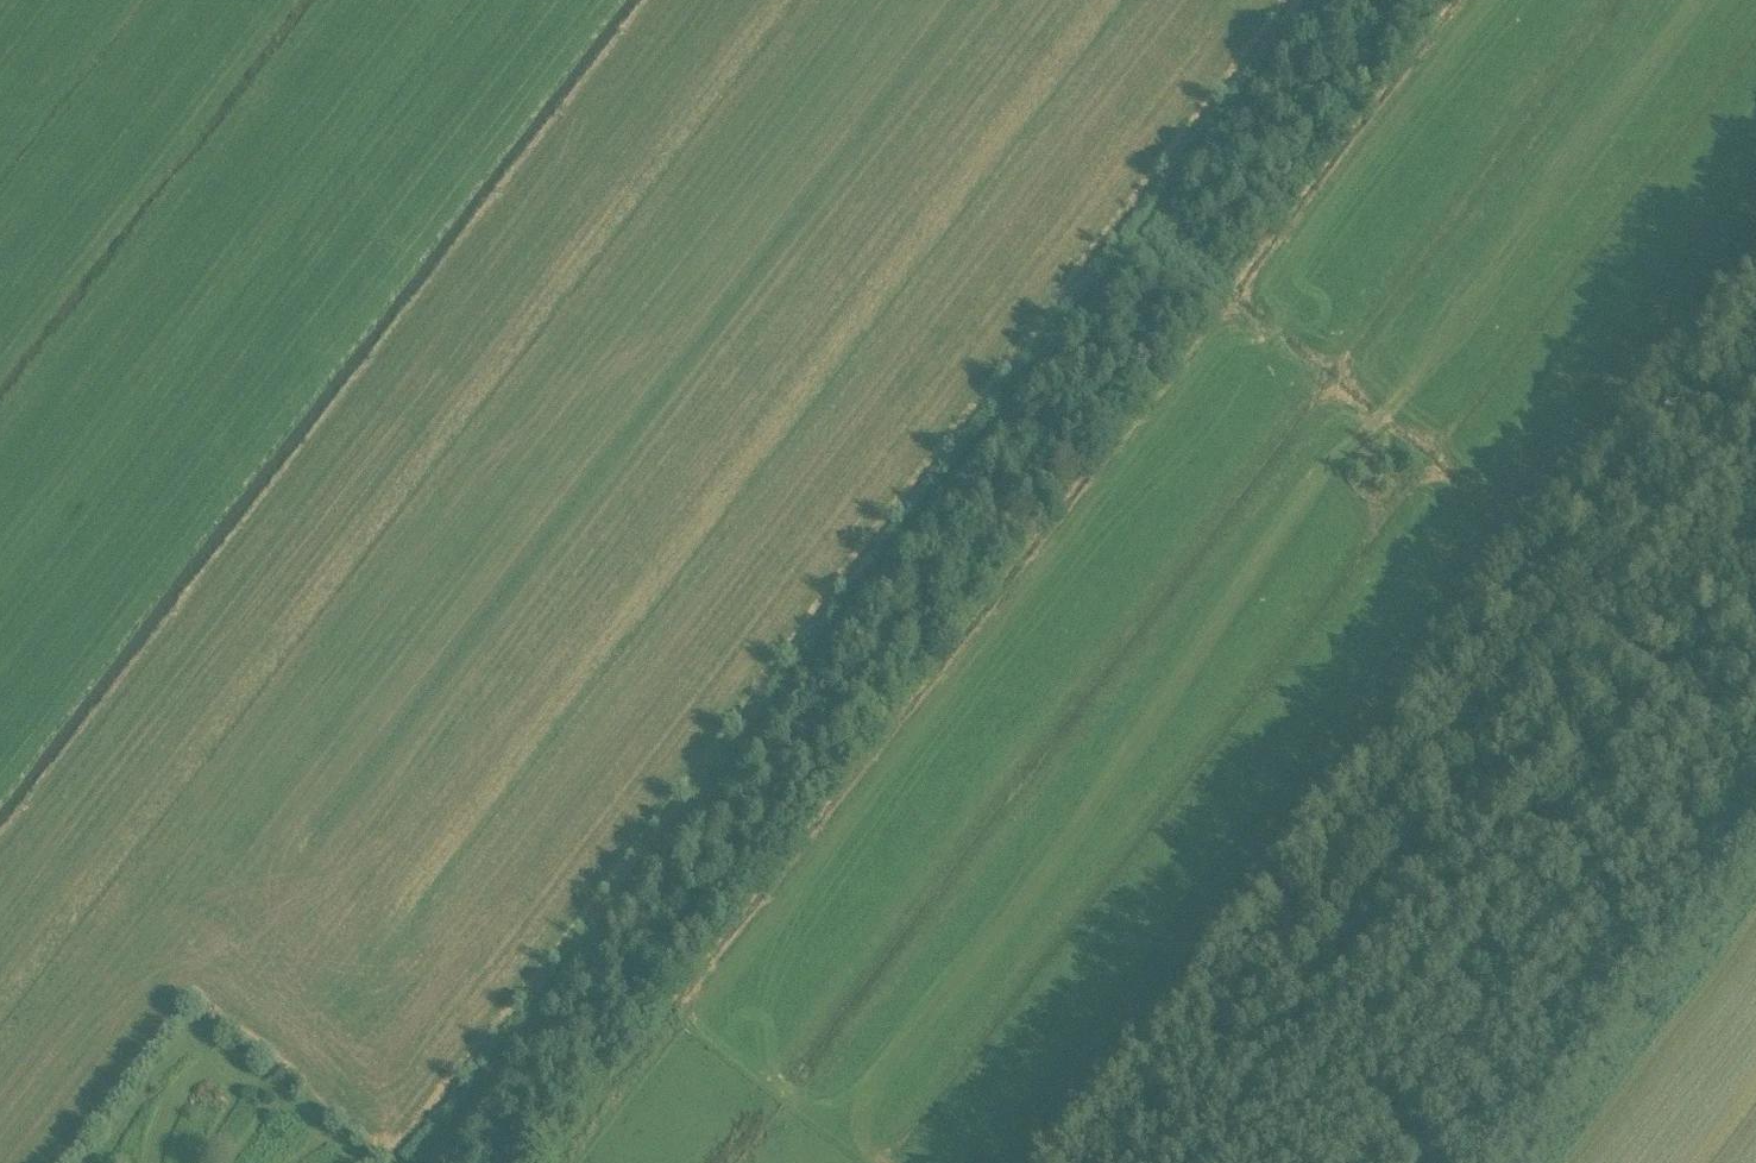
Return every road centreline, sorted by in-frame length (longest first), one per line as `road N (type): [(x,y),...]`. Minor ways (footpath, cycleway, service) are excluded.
road 1 (track): [(421,1162),(1315,0)]
road 2 (track): [(1701,0),(1392,408),(1326,465),(1110,775),(874,1083),(865,1134),(877,1162)]

